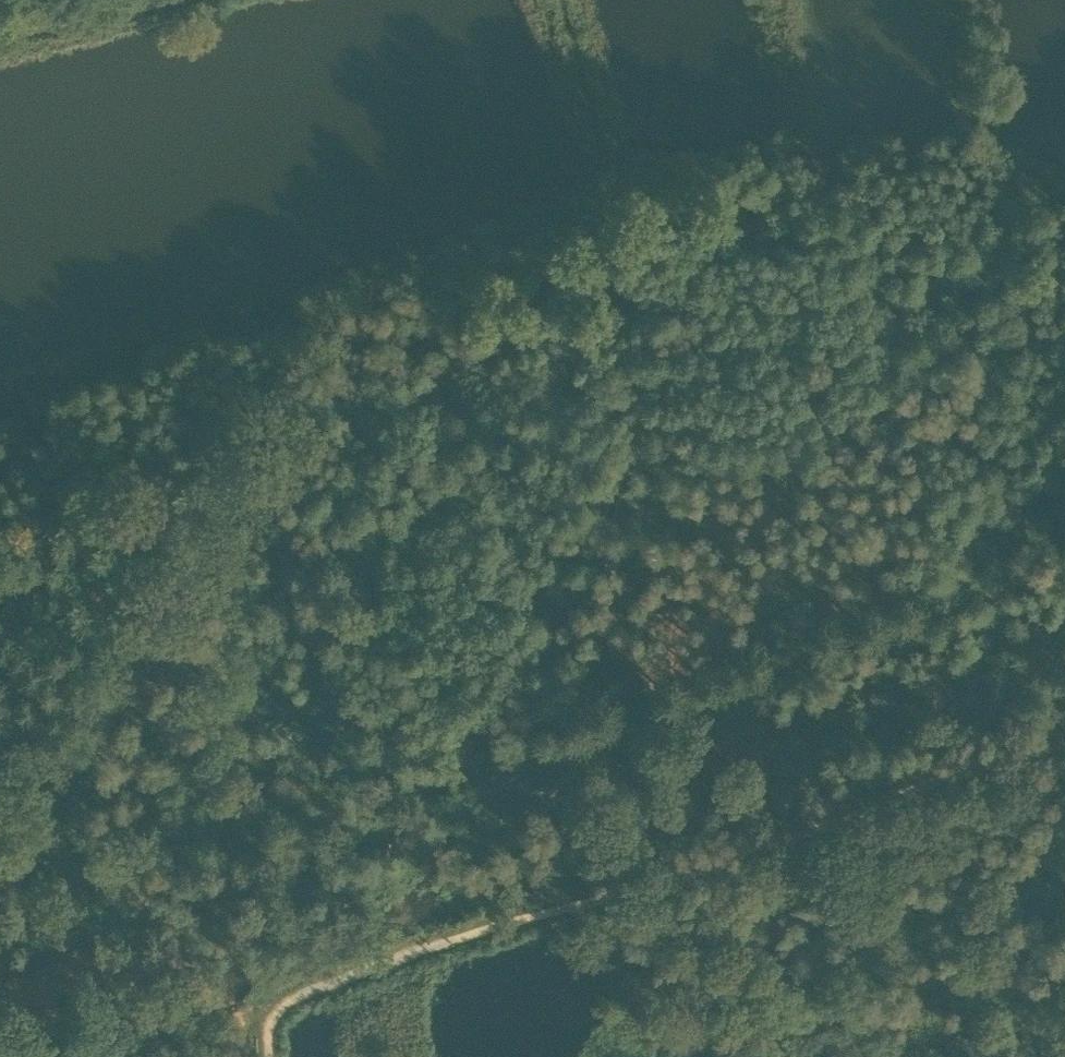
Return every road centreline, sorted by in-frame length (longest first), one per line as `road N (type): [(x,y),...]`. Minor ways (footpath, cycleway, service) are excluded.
road 1 (track): [(273,1056),(277,1010),(301,994),(540,914),(645,888),(1064,739)]
road 2 (track): [(226,515),(28,799),(0,820)]
road 3 (track): [(171,0),(0,40)]

